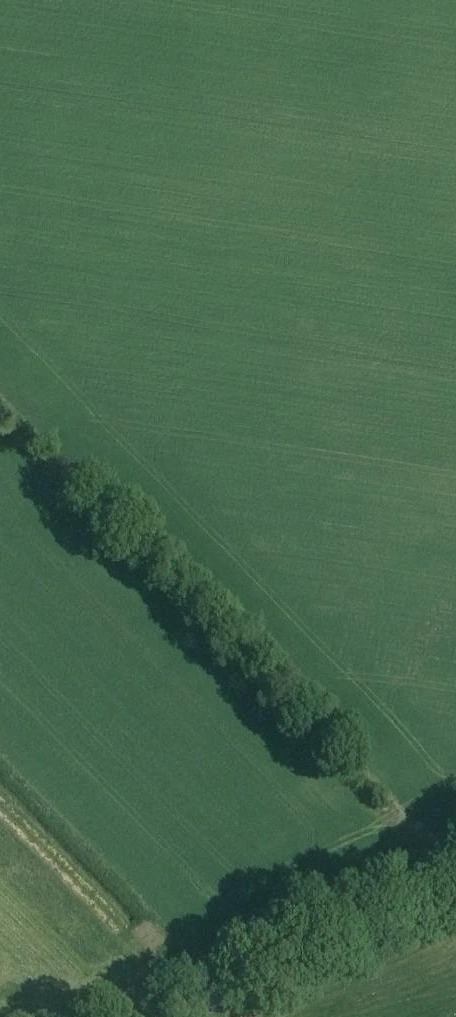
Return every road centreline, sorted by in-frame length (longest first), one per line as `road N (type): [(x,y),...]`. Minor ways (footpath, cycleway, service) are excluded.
road 1 (tertiary): [(455,884),(174,1016)]

